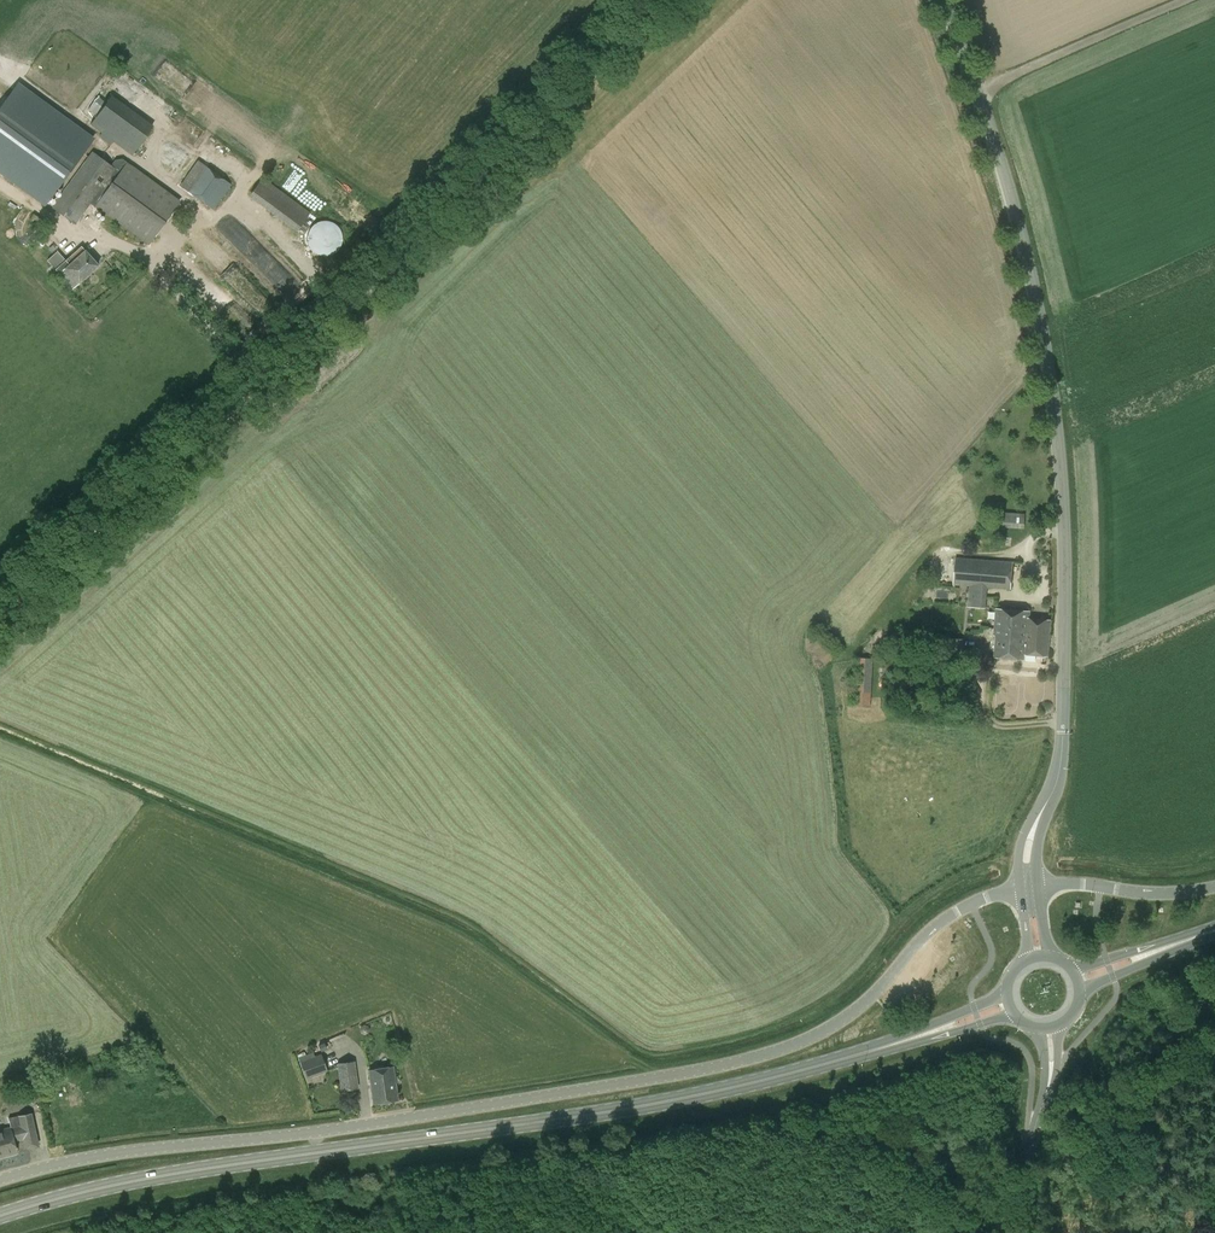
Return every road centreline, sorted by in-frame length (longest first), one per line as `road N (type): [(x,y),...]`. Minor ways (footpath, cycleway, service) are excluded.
road 1 (unclassified): [(0,1180),(51,1163),(315,1132),(734,1062),(839,1023),(941,921),(1020,886)]
road 2 (track): [(0,618),(246,404),(671,0)]
road 3 (secondary): [(0,1214),(124,1182),(606,1114),(841,1060)]
road 4 (tertiary): [(1052,794),(1063,733),(1063,554),(1028,289),(974,91)]
road 5 (unclassified): [(974,91),(1193,0)]
road 6 (secondary): [(841,1060),(1014,1015)]
road 7 (unclassified): [(1037,883),(1188,893),(1214,887)]
road 8 (secondary): [(1005,995),(841,1060)]
road 9 (secondary): [(1214,927),(1070,969)]
road 10 (secondary): [(1079,988),(1214,933)]
road 11 (unclassified): [(1022,1232),(1041,1111)]

